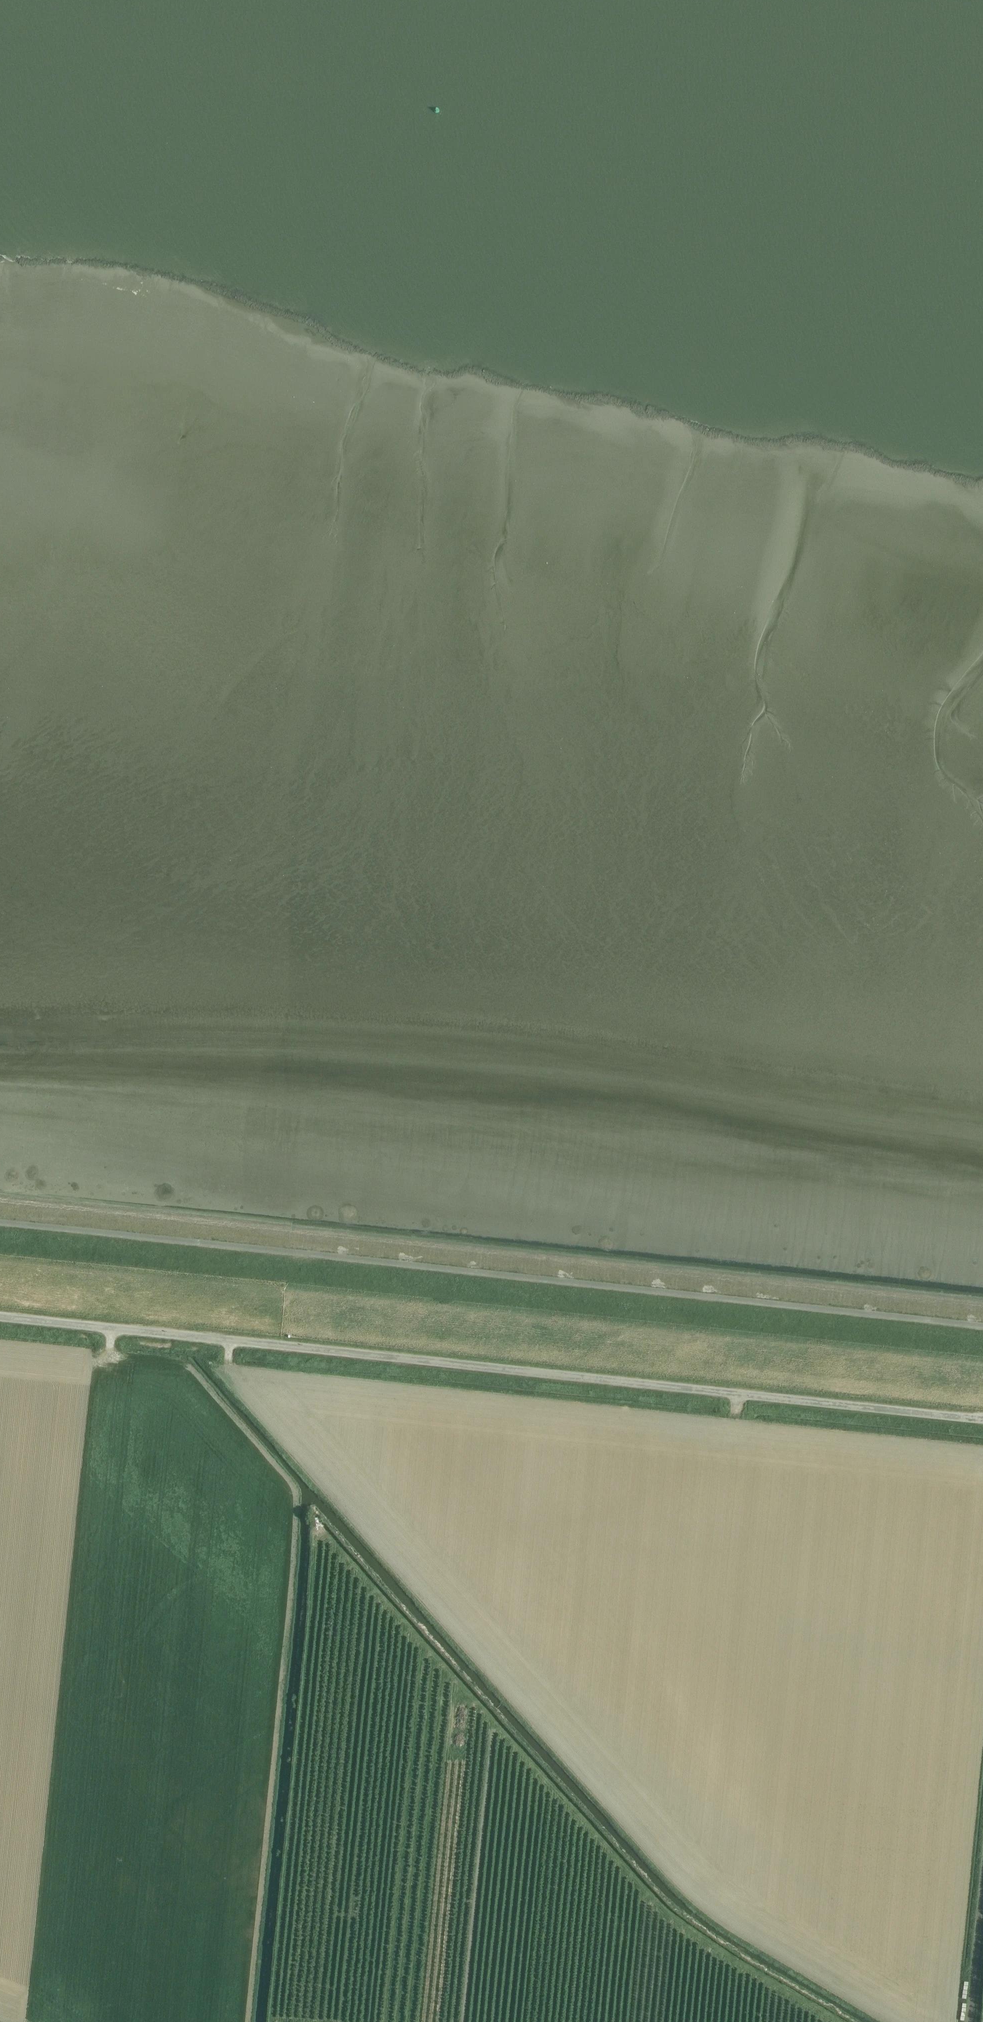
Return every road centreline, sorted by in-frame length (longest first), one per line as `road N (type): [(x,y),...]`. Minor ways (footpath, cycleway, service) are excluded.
road 1 (unclassified): [(982,1418),(0,1317)]
road 2 (unclassified): [(968,2021),(982,1872)]

